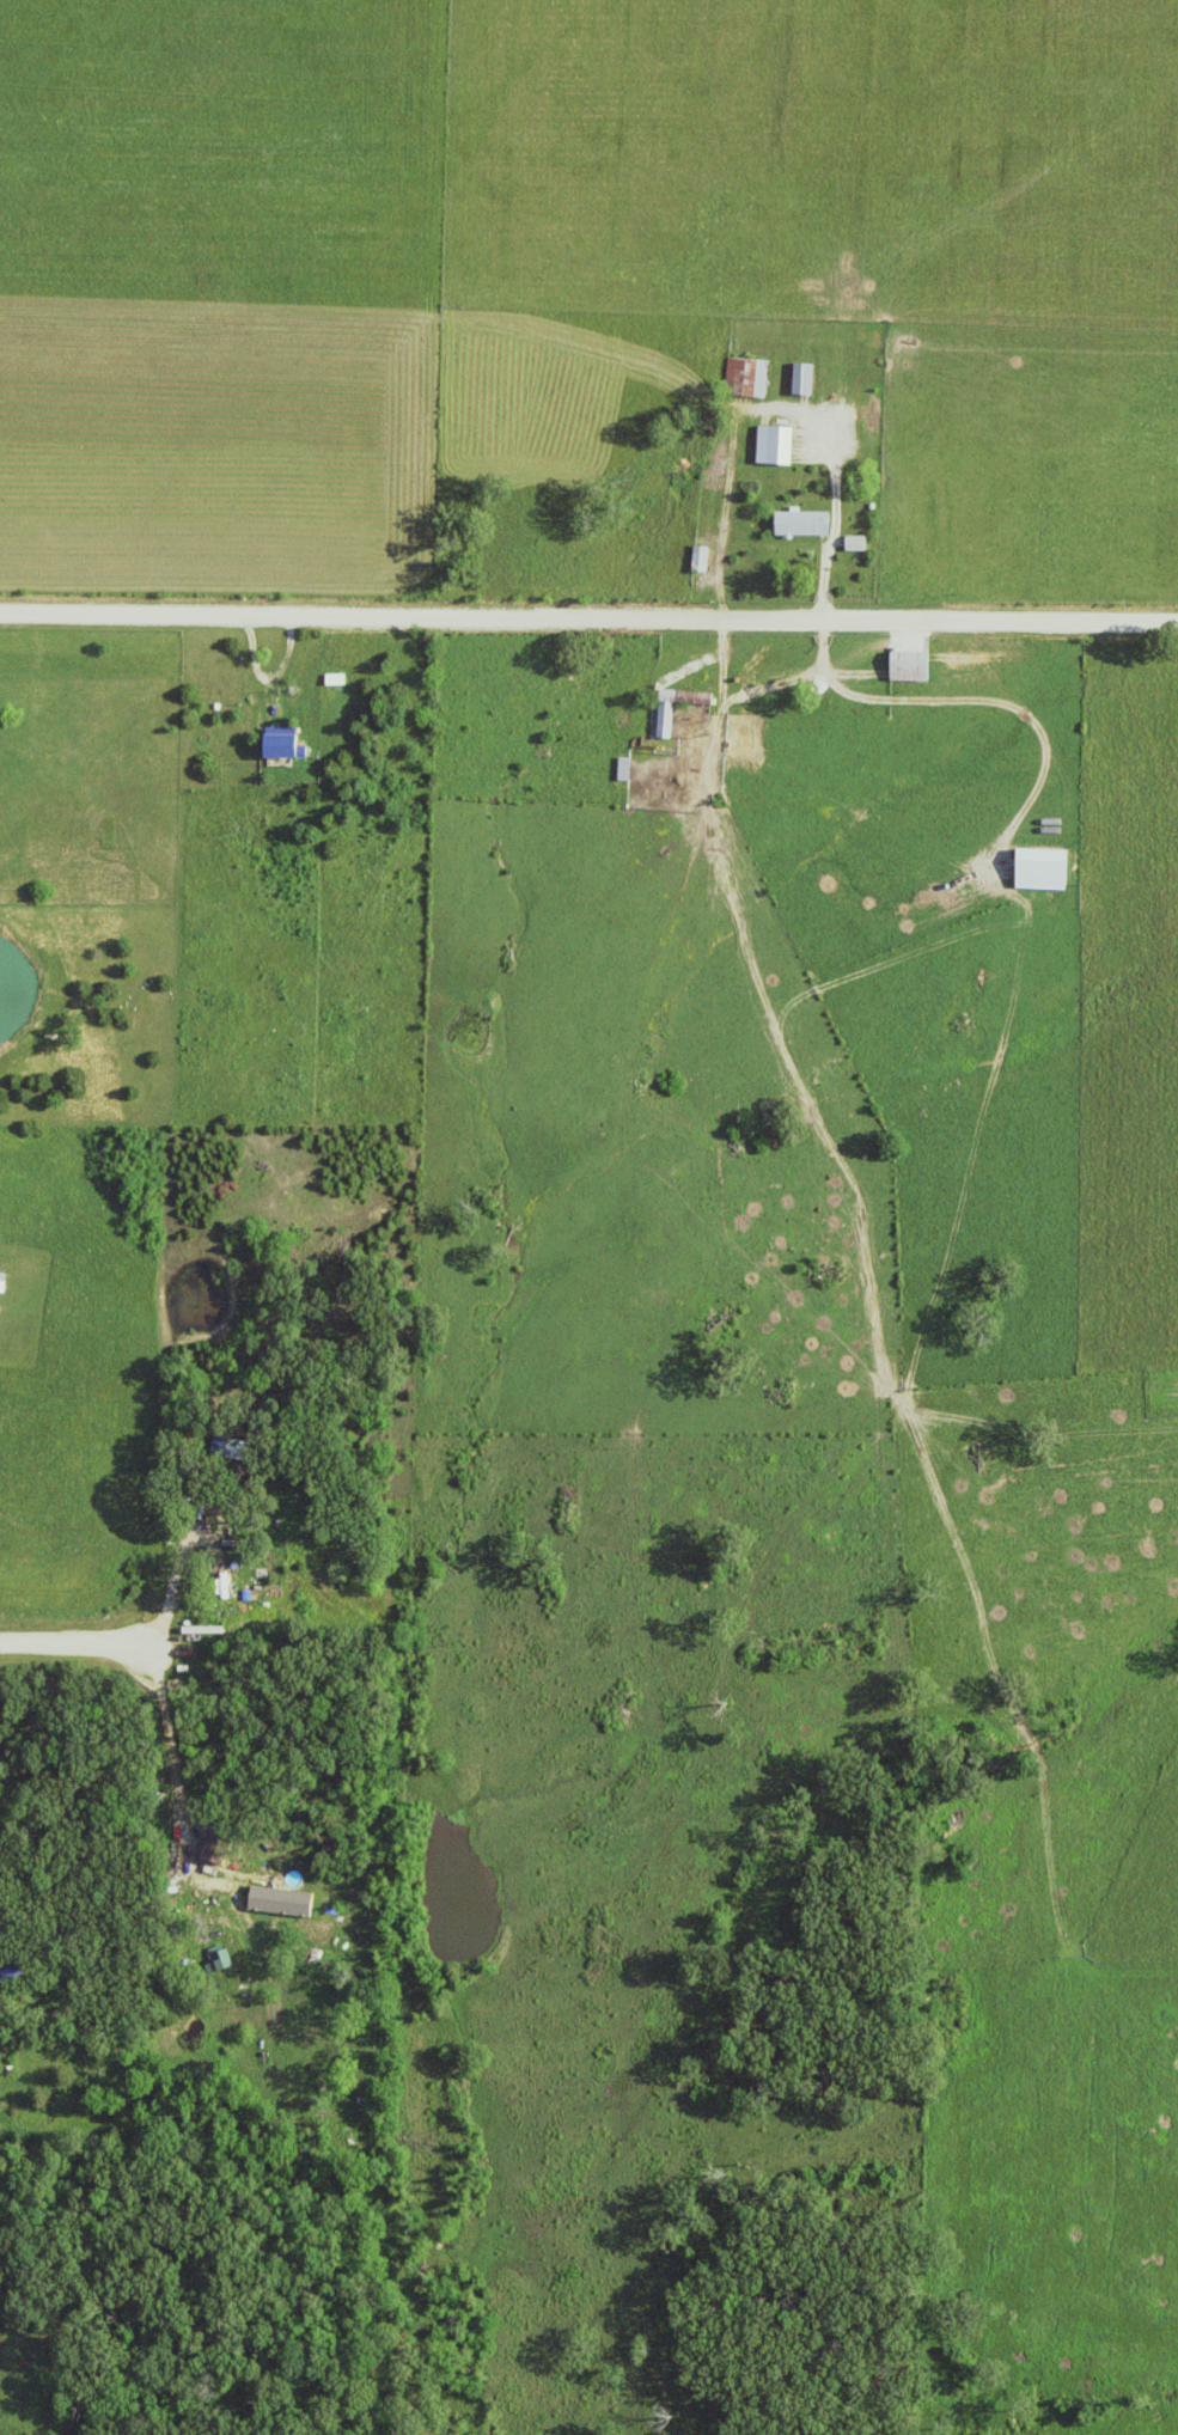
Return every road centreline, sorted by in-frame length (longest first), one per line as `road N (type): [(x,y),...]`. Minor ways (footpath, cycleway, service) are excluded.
road 1 (residential): [(0,603),(1177,619)]
road 2 (residential): [(0,1642),(148,1646)]

